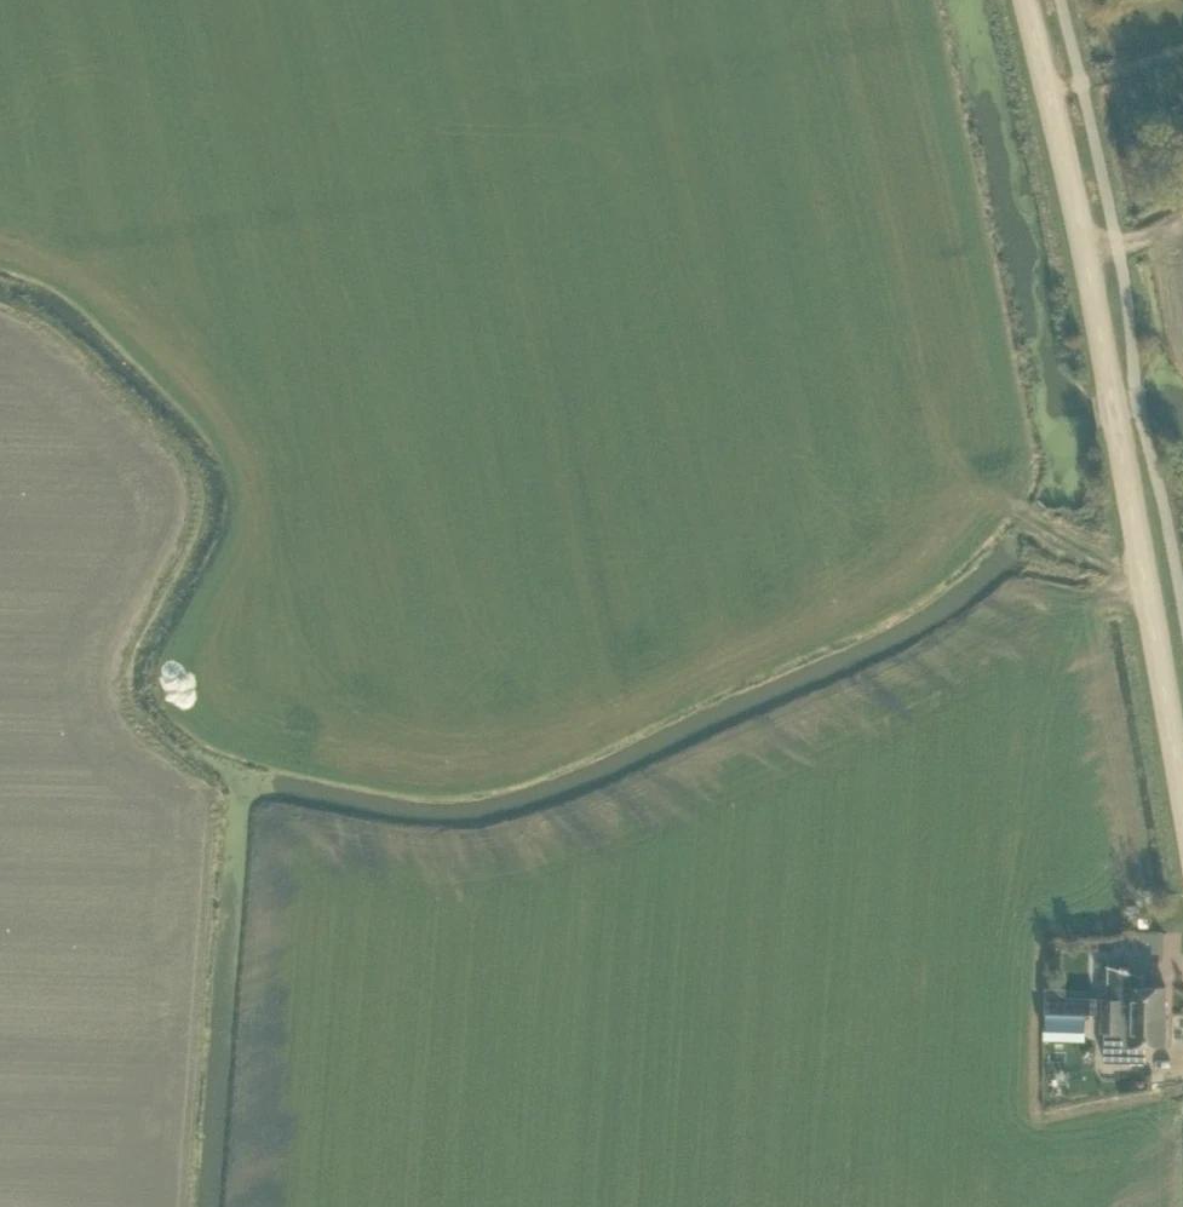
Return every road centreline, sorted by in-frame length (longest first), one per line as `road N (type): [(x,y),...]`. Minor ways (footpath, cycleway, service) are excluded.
road 1 (secondary): [(1182,791),(1088,263),(1027,0)]

